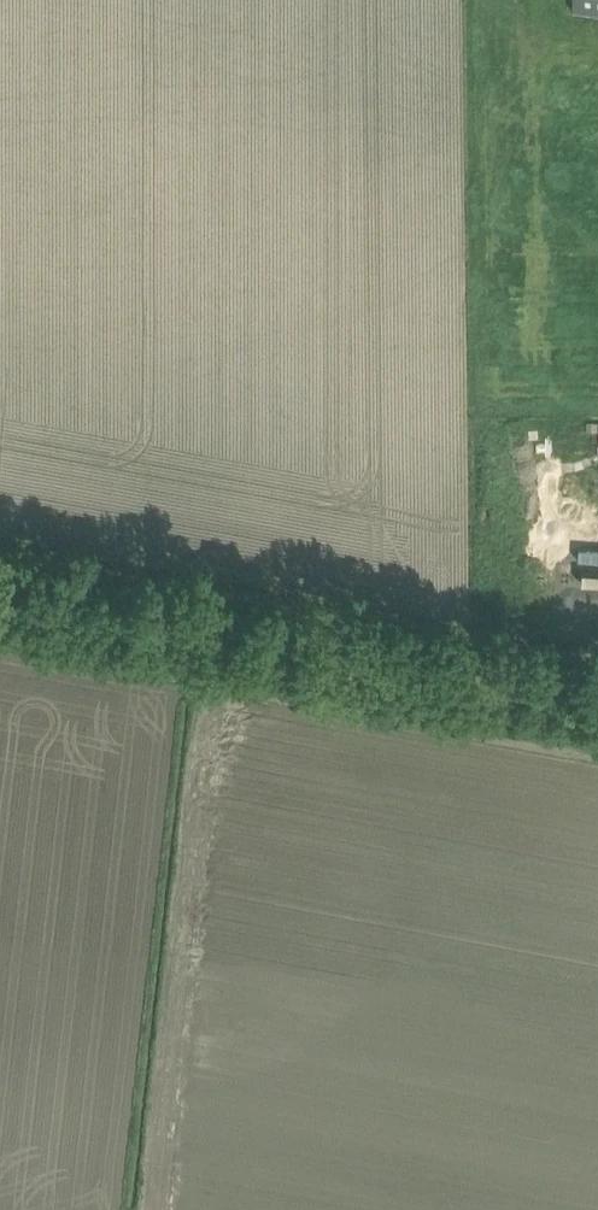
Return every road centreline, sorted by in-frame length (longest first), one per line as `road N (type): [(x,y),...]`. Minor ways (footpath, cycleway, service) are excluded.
road 1 (unclassified): [(0,575),(597,683)]

